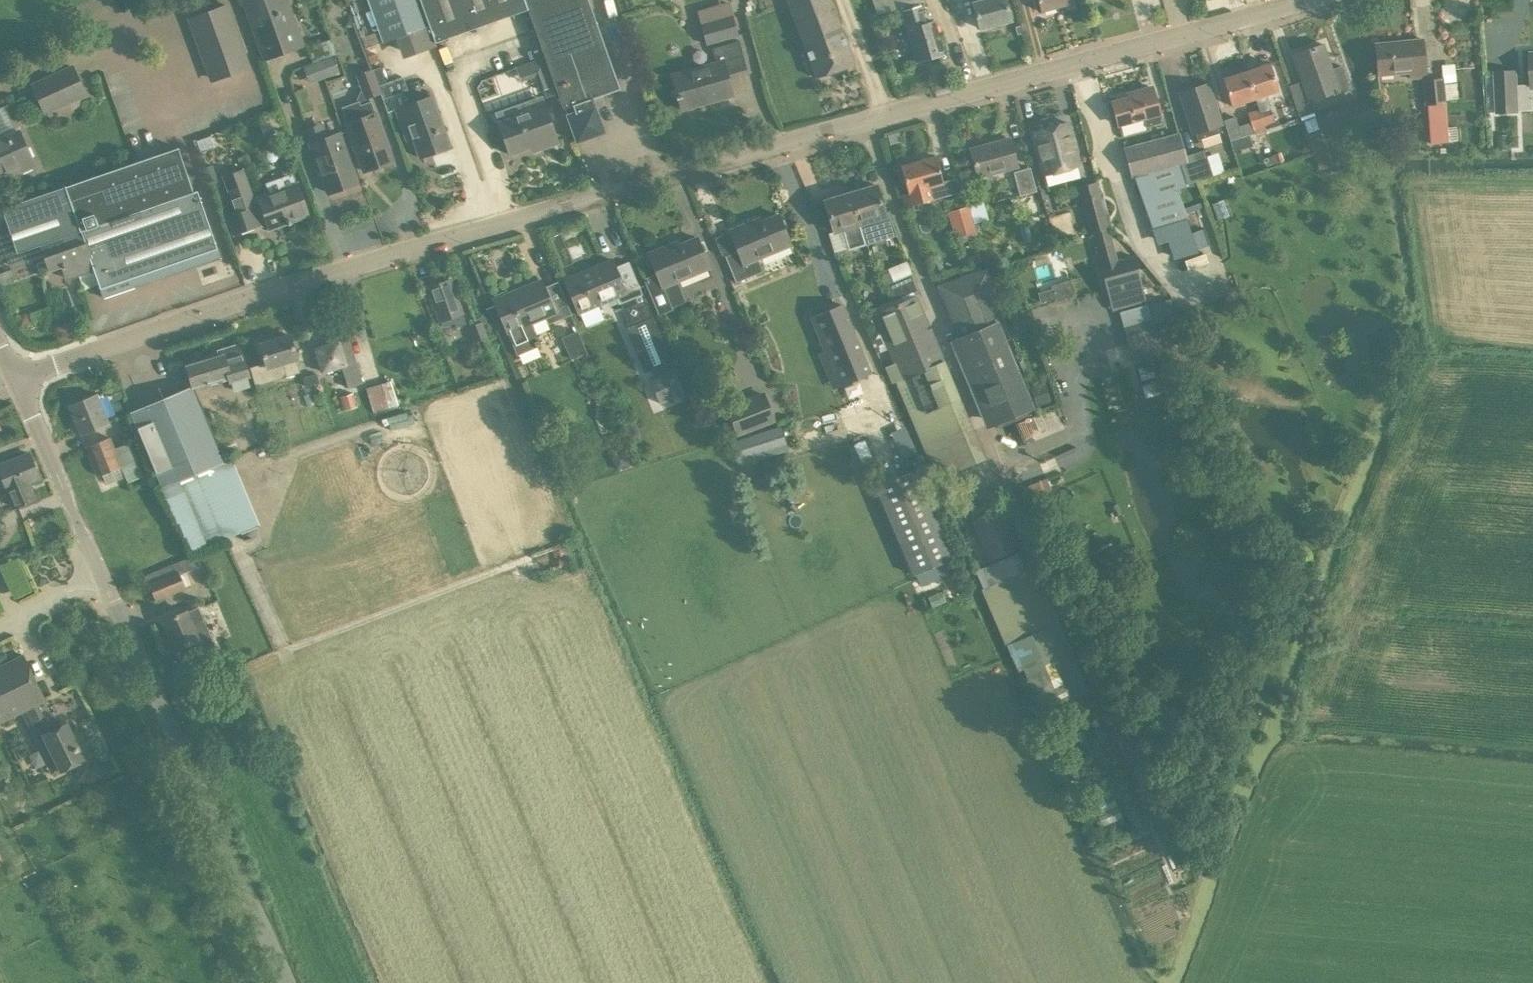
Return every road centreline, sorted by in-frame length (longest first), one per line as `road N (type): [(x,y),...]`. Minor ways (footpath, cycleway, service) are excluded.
road 1 (residential): [(18,382),(292,285),(1312,0)]
road 2 (unclassified): [(287,982),(115,603)]
road 3 (residential): [(115,603),(18,382)]

